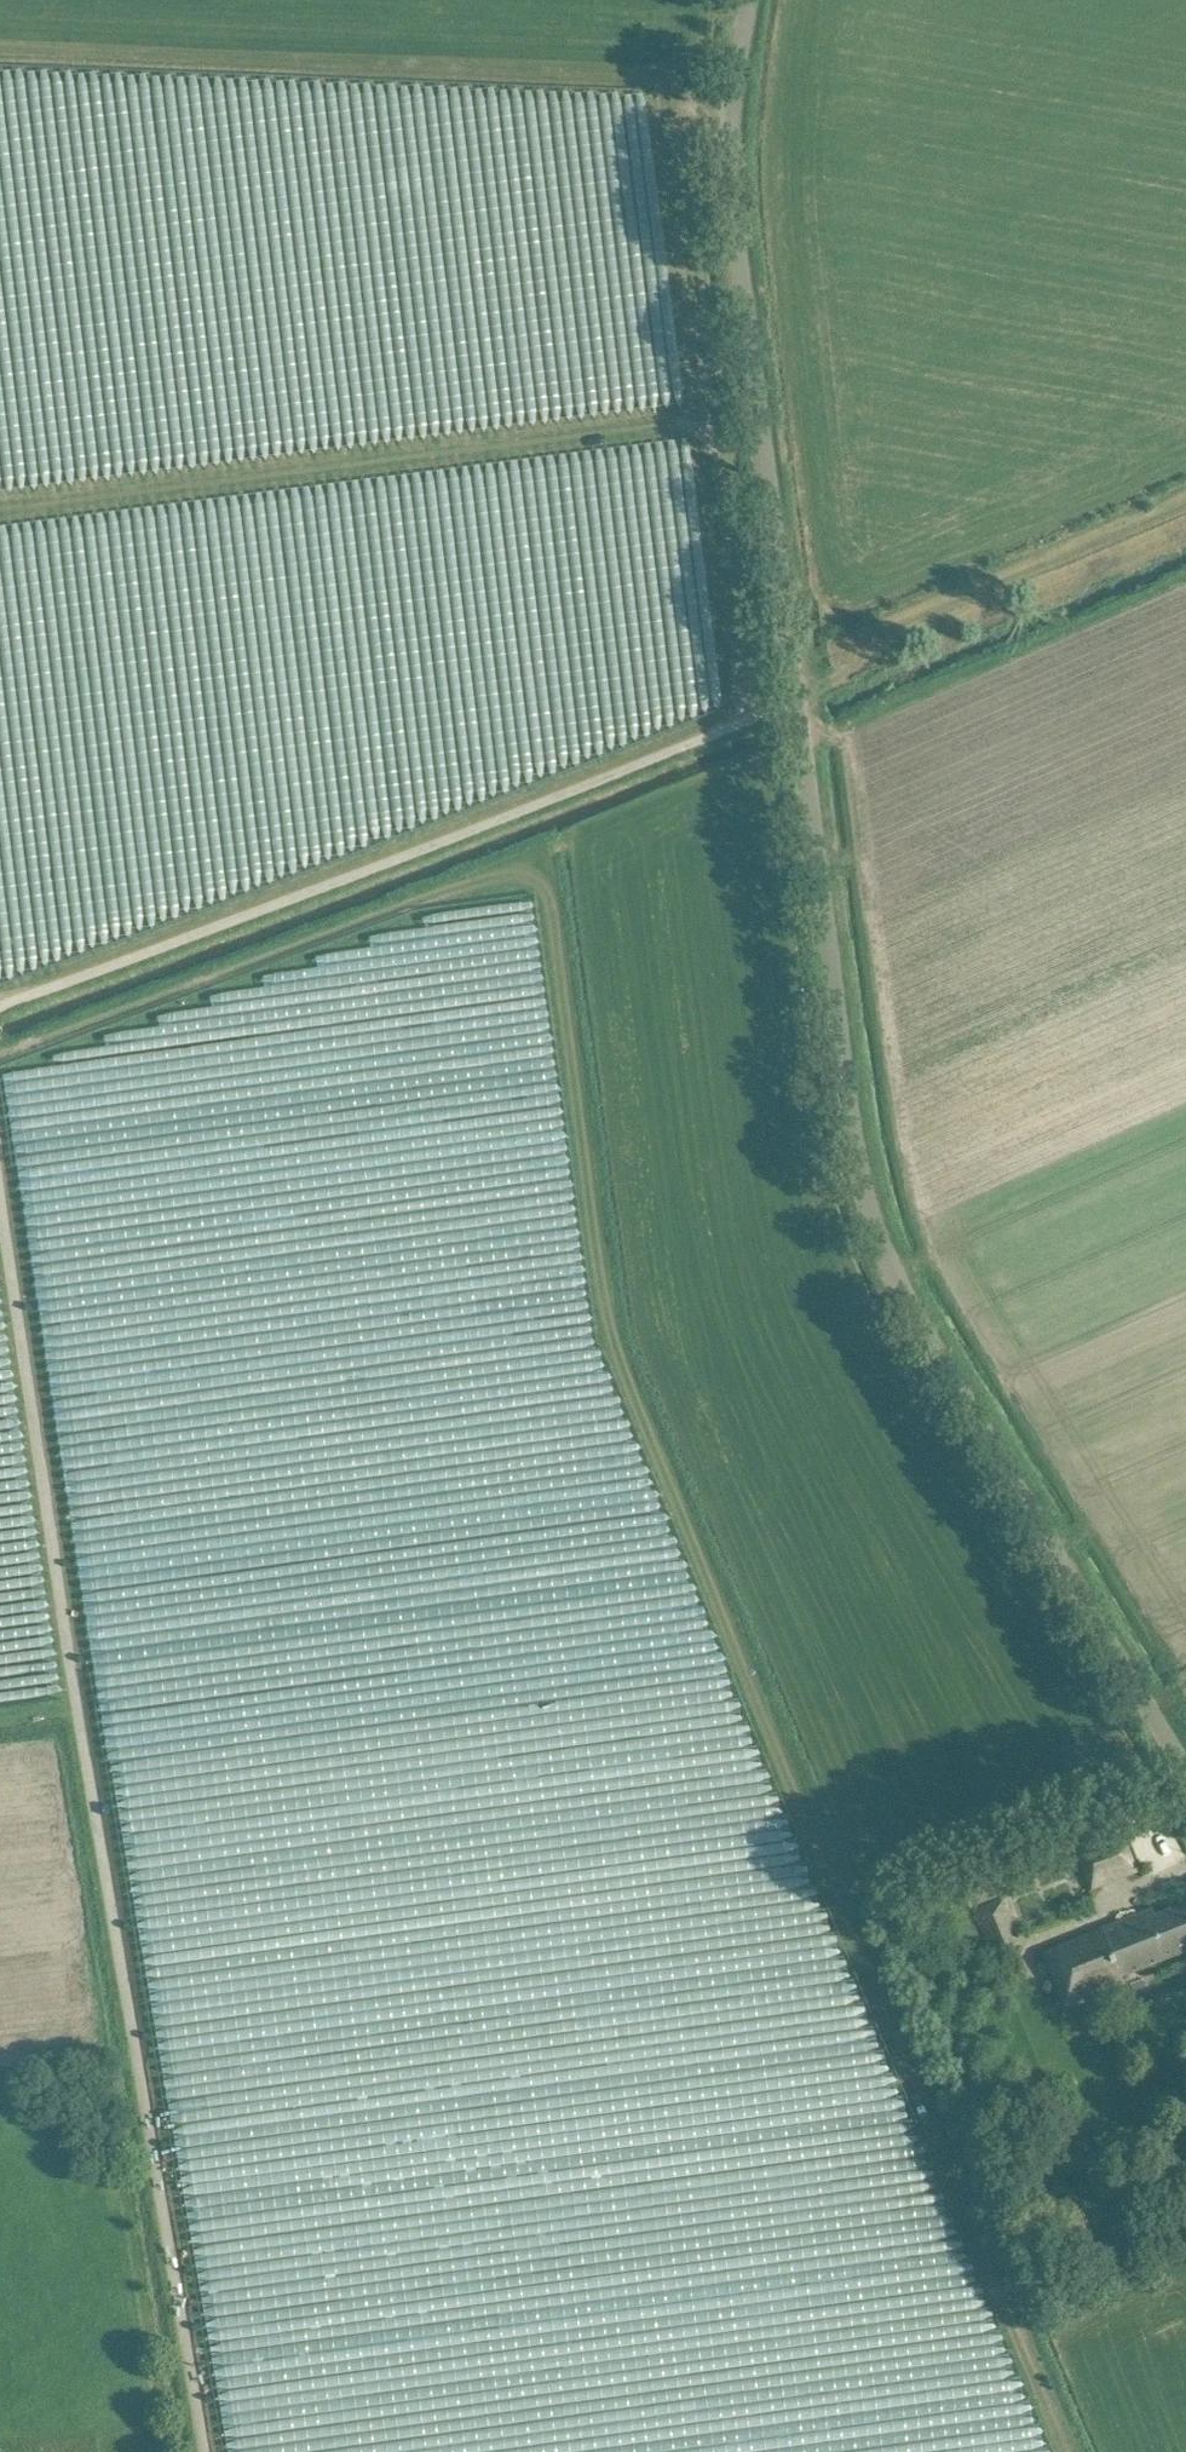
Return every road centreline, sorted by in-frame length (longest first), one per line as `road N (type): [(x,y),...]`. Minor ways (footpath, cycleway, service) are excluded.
road 1 (unclassified): [(1185,1787),(906,1310),(876,1245),(739,220),(753,0)]
road 2 (track): [(794,673),(1185,496)]

